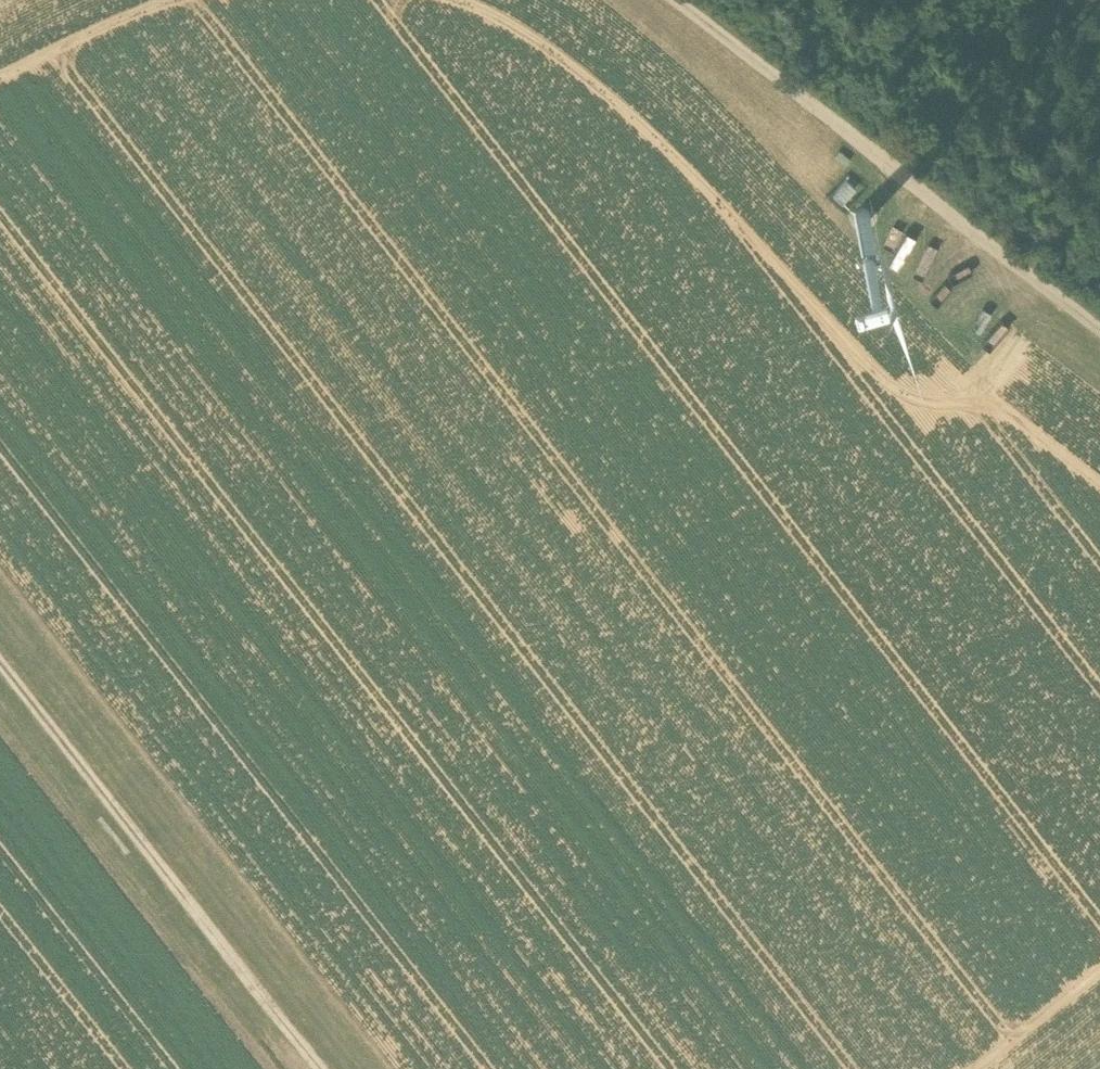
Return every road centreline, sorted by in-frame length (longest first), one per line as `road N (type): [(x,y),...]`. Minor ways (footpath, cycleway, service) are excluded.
road 1 (track): [(1099,335),(678,0)]
road 2 (track): [(324,1068),(0,663)]

